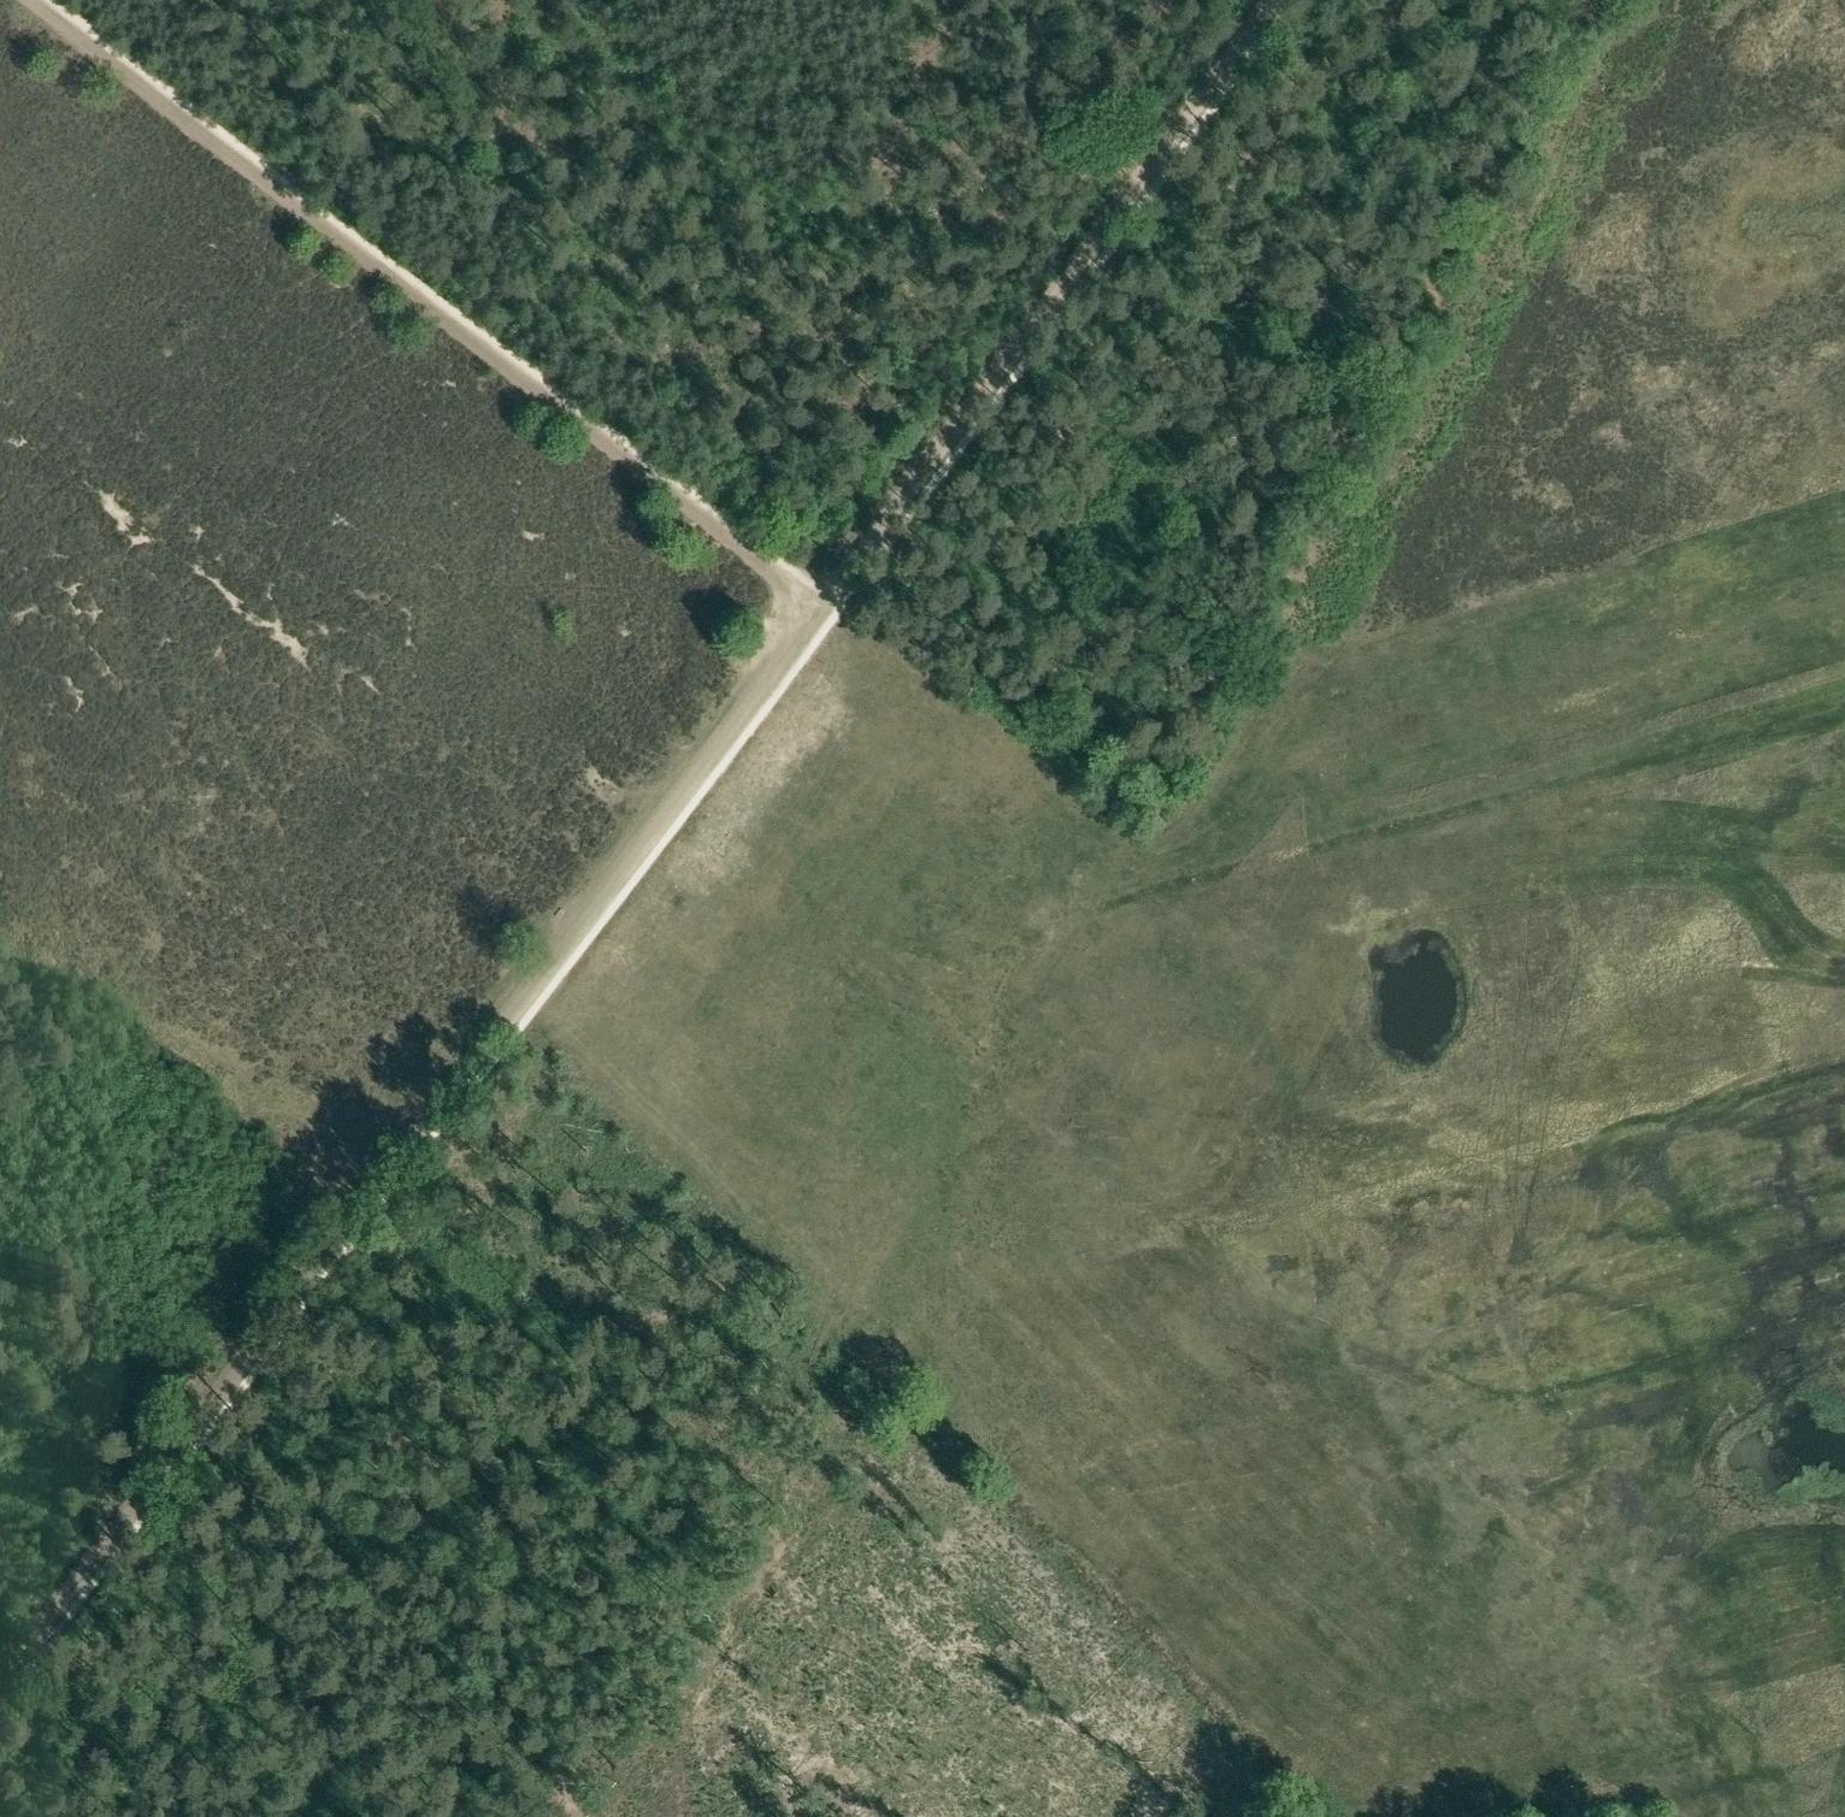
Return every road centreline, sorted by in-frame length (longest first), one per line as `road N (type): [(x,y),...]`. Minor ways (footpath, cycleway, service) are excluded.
road 1 (track): [(820,607),(466,1053),(0,1669)]
road 2 (track): [(5,0),(820,607)]
road 3 (track): [(820,607),(1259,0)]

